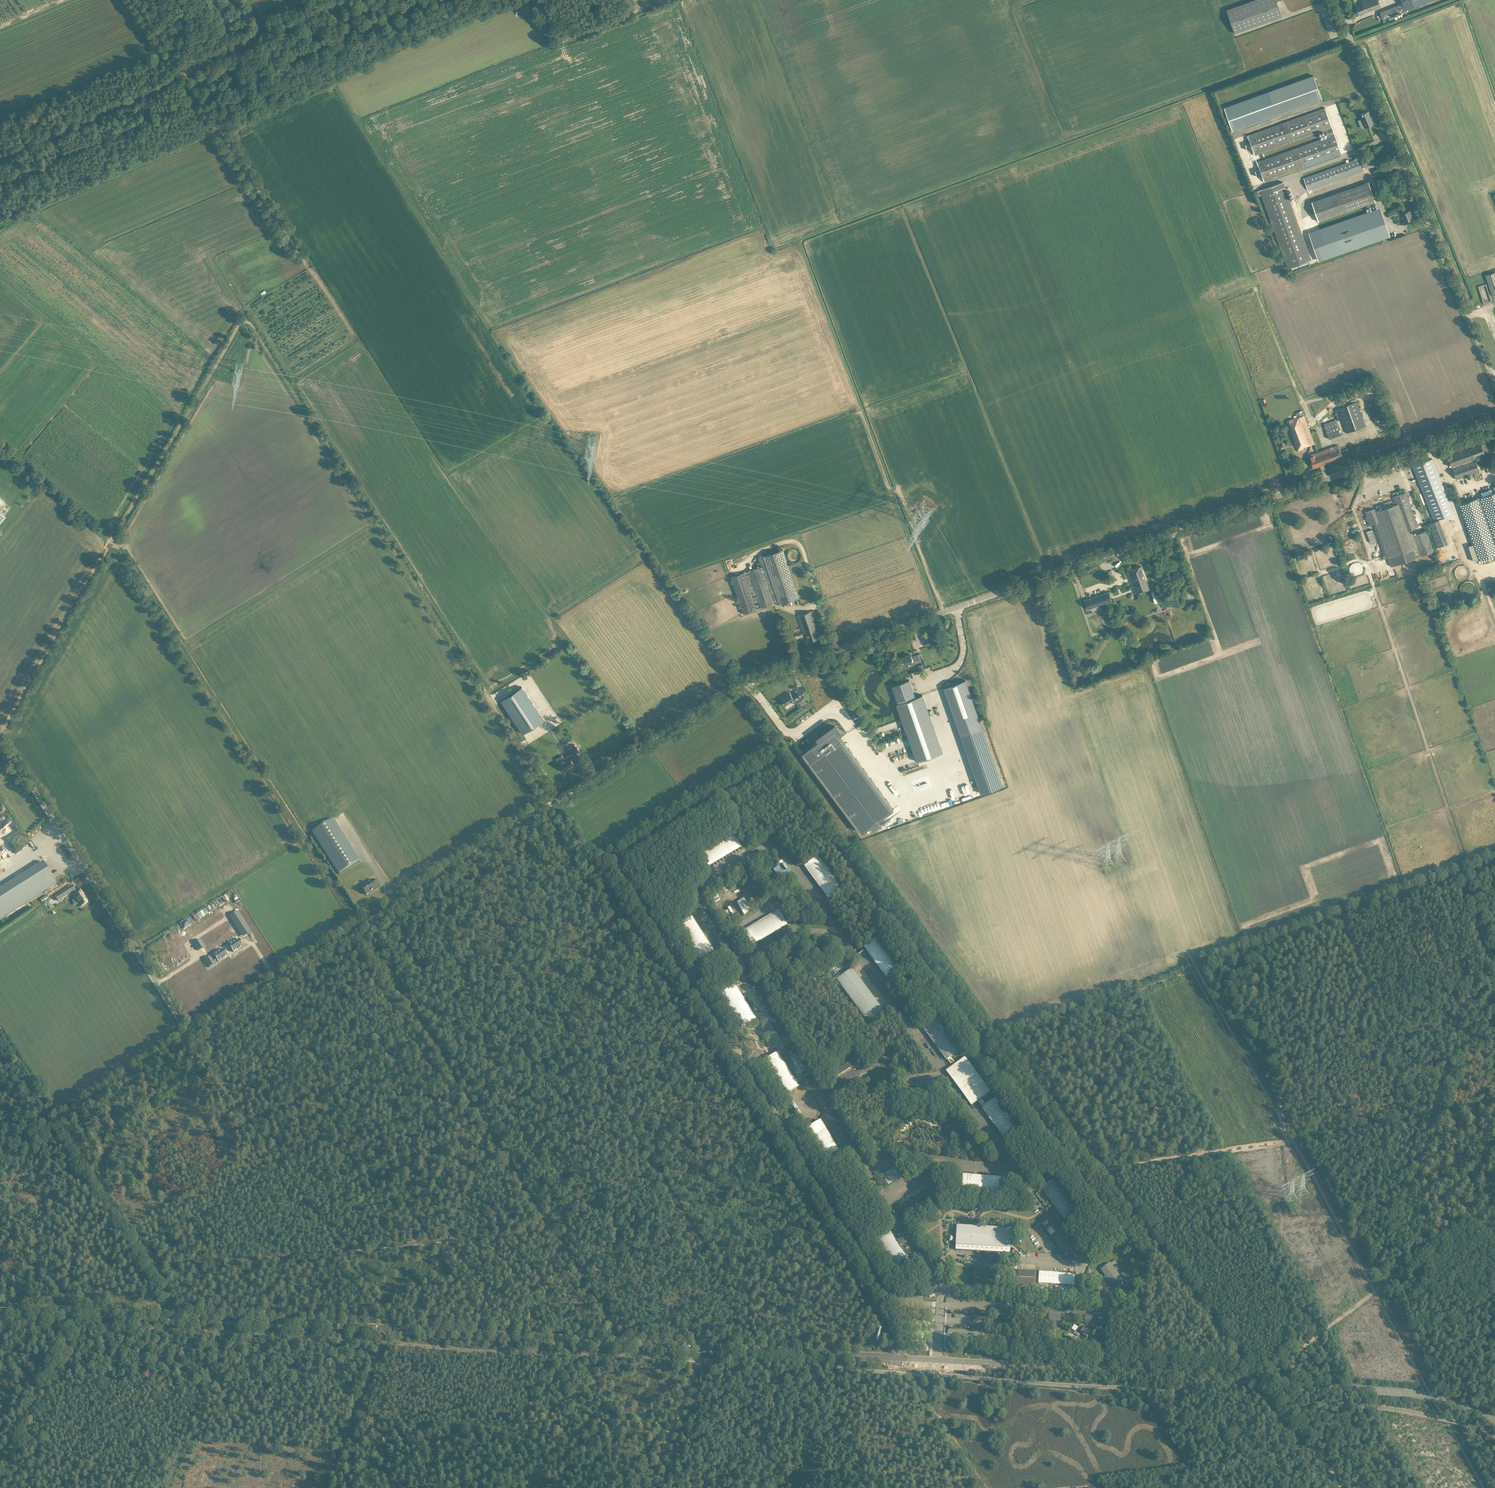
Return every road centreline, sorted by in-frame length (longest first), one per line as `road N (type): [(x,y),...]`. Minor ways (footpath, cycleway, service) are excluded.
road 1 (unclassified): [(191,1036),(737,685),(1494,419)]
road 2 (track): [(159,1265),(191,1315),(485,1327),(268,1005)]
road 3 (secondary): [(701,1346),(7,1307)]
road 4 (track): [(553,803),(250,324),(239,325),(183,425)]
road 5 (track): [(722,1072),(489,1136),(277,1164),(140,1253)]
road 6 (track): [(414,1015),(113,542)]
road 7 (track): [(1494,862),(1178,975),(1021,1038),(1018,1050)]
road 8 (track): [(549,1231),(159,1265),(149,1247)]
road 9 (track): [(1018,1050),(1261,1381)]
road 10 (unclassified): [(1494,379),(1337,0)]
road 11 (track): [(626,910),(831,1247)]
road 12 (track): [(1494,1108),(1107,1171)]
road 13 (unclassified): [(191,1036),(0,734)]
road 14 (track): [(653,1168),(465,870)]
road 15 (unclassified): [(309,266),(136,0)]
road 16 (secondary): [(1261,1381),(988,1363)]
road 17 (track): [(564,1255),(424,1032)]
road 18 (secondary): [(1494,1419),(1429,1396),(1261,1381)]
road 19 (track): [(414,1015),(626,910)]
road 20 (track): [(678,998),(465,1098)]
road 21 (unclassified): [(0,1160),(191,1036)]
road 22 (track): [(113,542),(0,732)]
road 23 (track): [(182,71),(0,156)]
road 24 (track): [(248,1121),(424,1032)]
road 25 (secondary): [(897,1359),(701,1346)]
road 26 (track): [(163,1487),(231,1320)]
road 27 (track): [(0,1482),(73,1323)]
road 28 (track): [(331,1487),(378,1328)]
road 29 (track): [(550,1338),(482,1487)]
road 30 (track): [(55,1124),(140,1253)]
road 31 (unclassified): [(648,1487),(701,1346)]
road 32 (track): [(113,542),(0,447)]
road 33 (track): [(564,1255),(701,1251)]
road 34 (track): [(183,425),(113,542)]
road 35 (track): [(914,1374),(986,1487)]
road 36 (track): [(831,1247),(701,1251)]
road 37 (track): [(831,1247),(897,1359)]
road 38 (track): [(553,803),(626,910)]
road 39 (track): [(653,1168),(538,1214)]

